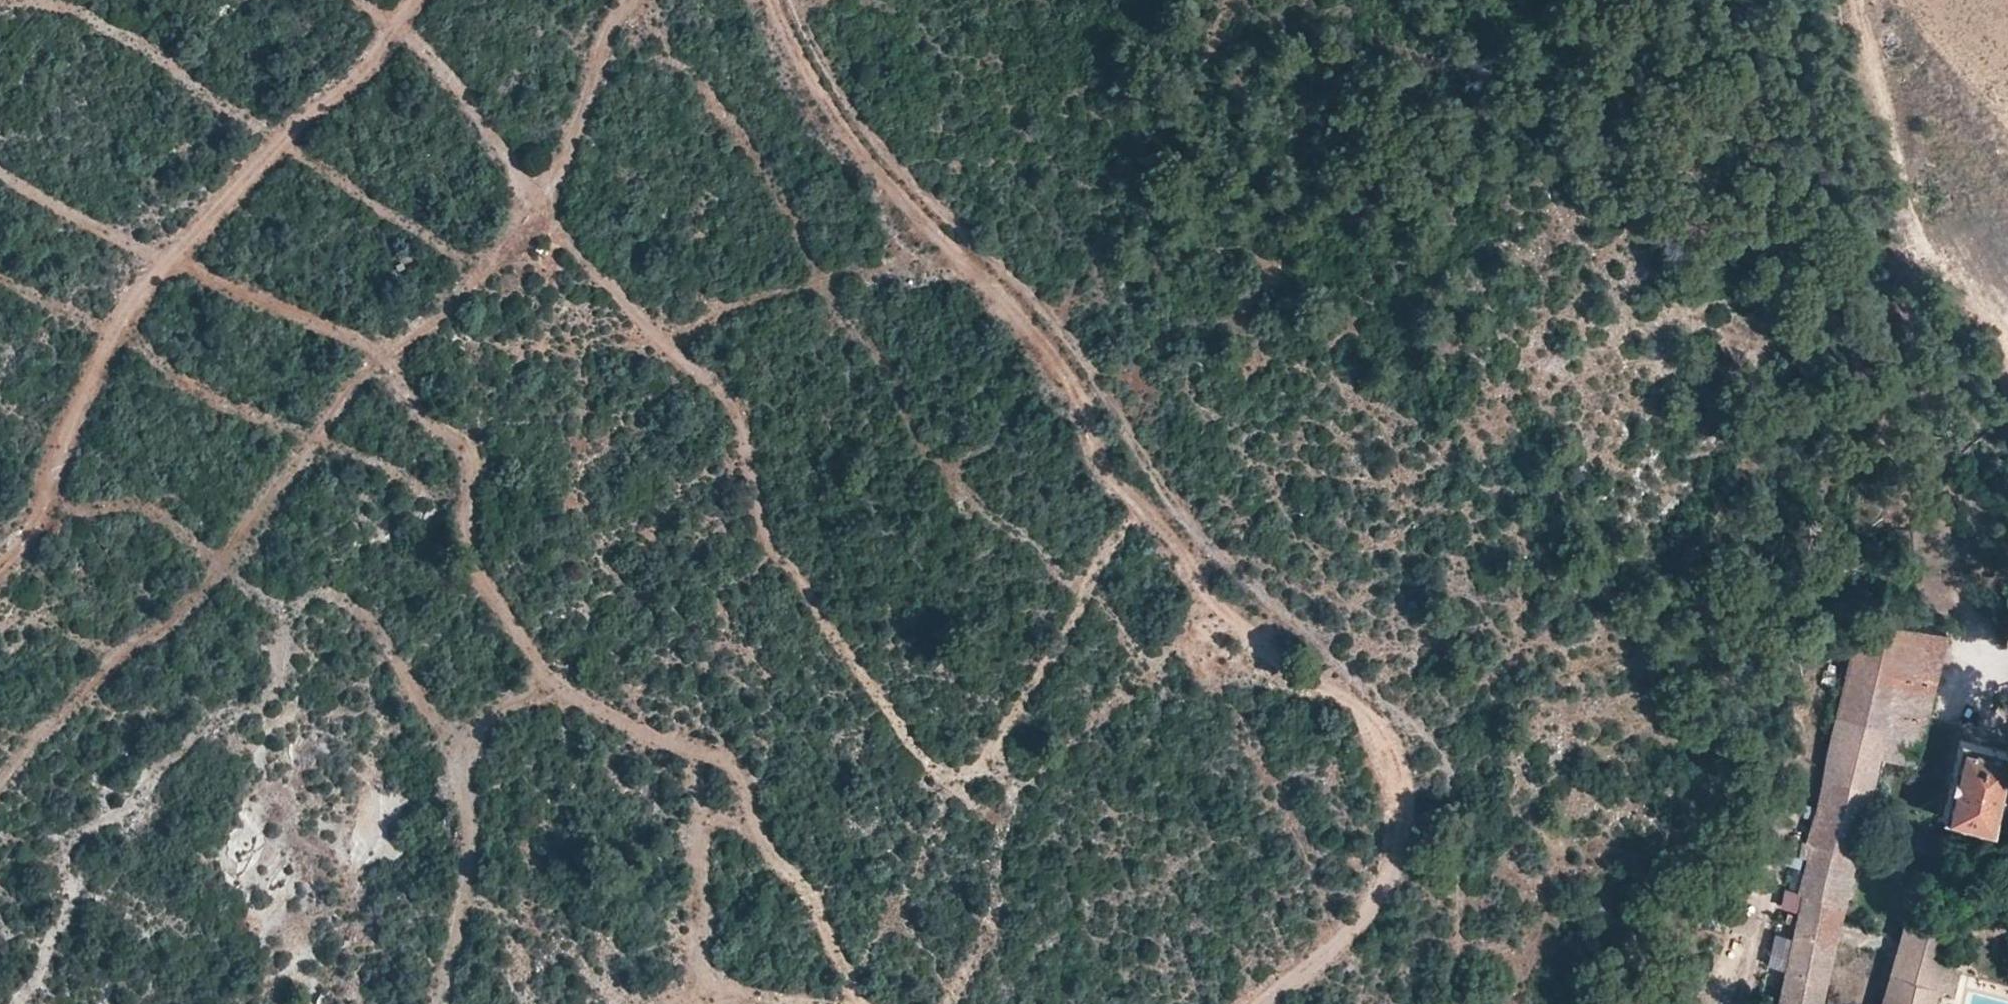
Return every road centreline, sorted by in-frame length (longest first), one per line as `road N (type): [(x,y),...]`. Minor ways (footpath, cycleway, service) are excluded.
road 1 (track): [(791,0),(798,25),(1006,279),(1084,348),(1182,517),(1307,629),(1399,734),(1406,775),(1387,868),(1266,1003)]
road 2 (track): [(1752,1003),(1845,591),(1857,252),(1824,0)]

